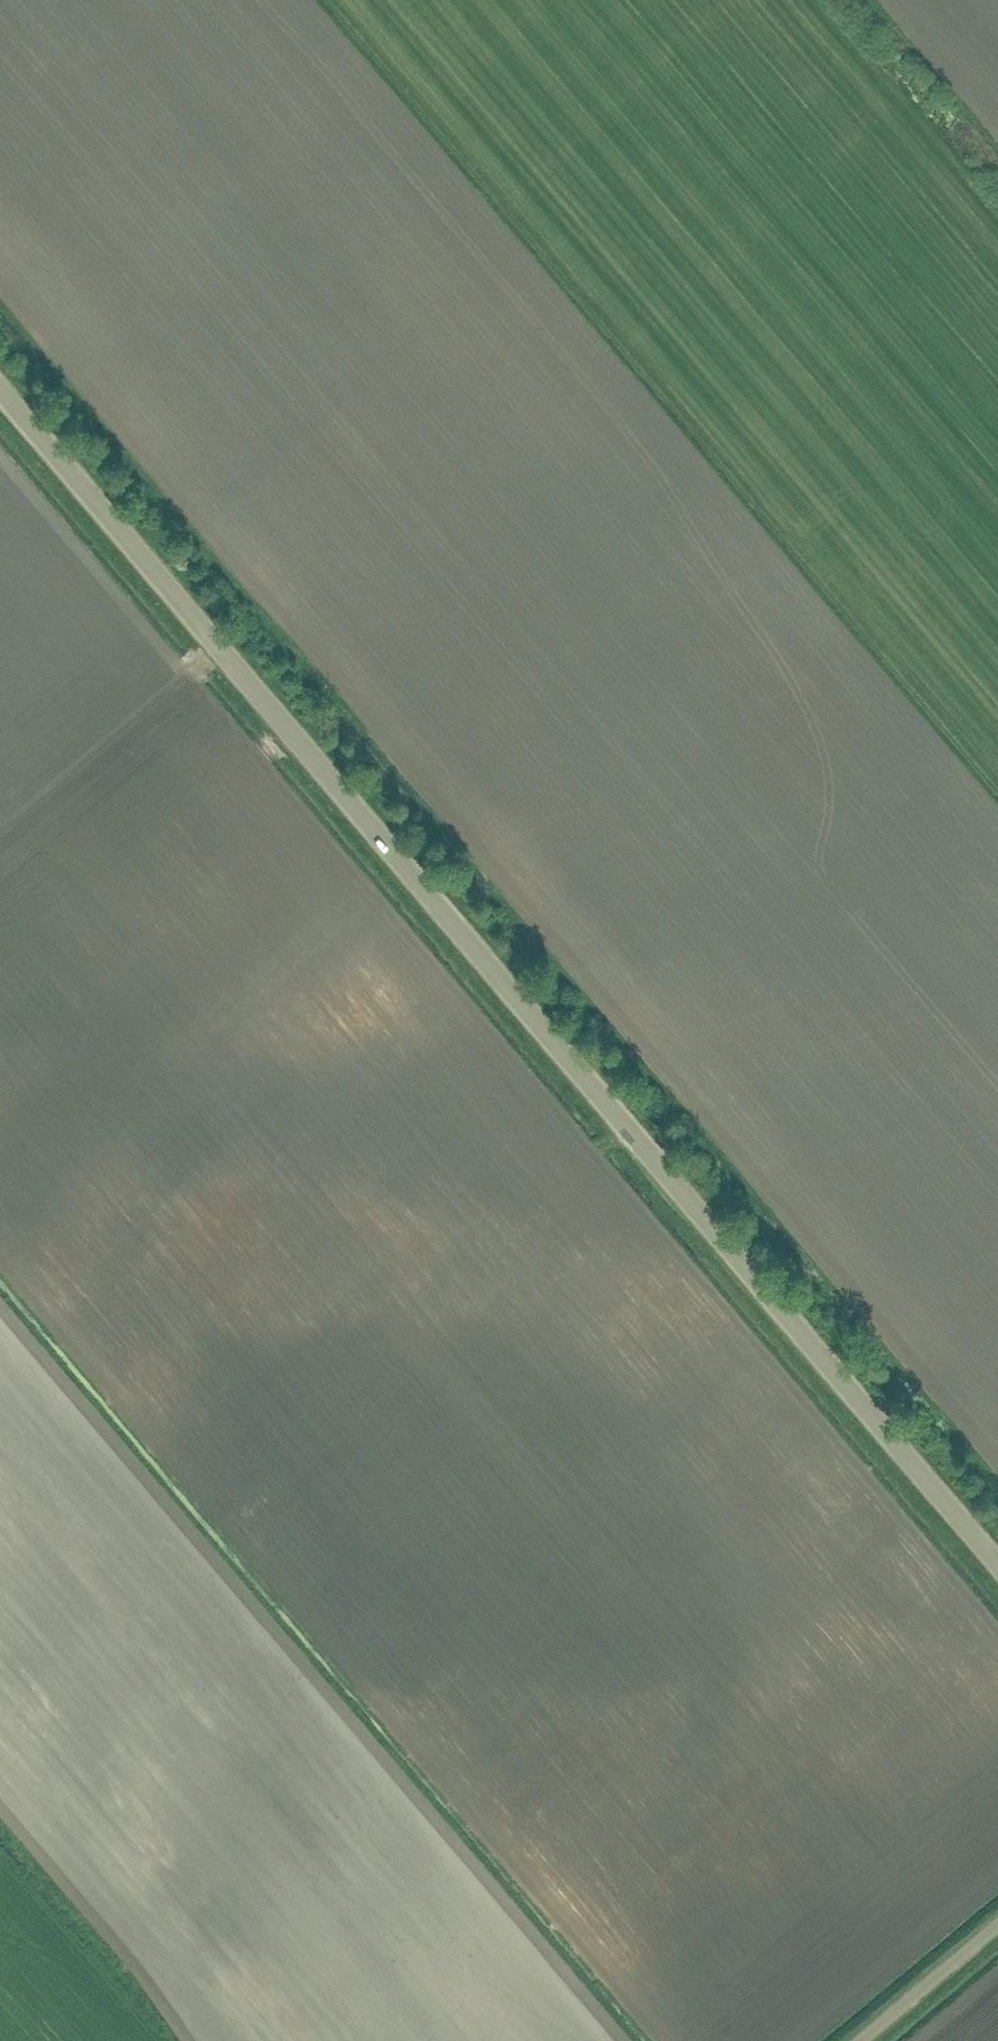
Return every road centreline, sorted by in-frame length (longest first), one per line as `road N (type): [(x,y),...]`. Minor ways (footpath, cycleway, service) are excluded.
road 1 (tertiary): [(997,1566),(0,389)]
road 2 (unclassified): [(856,2040),(997,1922)]

